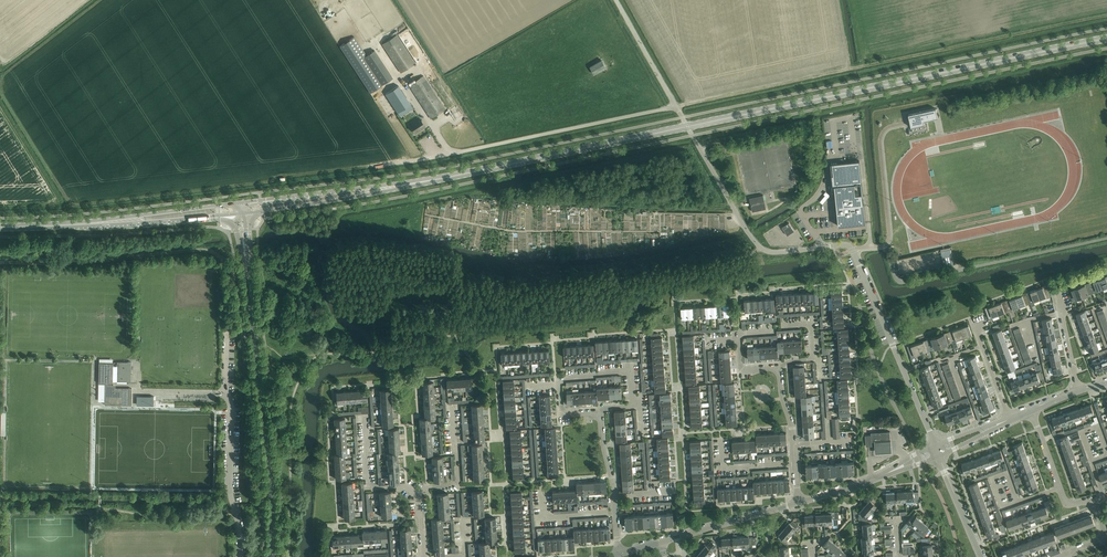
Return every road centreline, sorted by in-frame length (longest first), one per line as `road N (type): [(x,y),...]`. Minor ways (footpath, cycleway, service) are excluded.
road 1 (track): [(676,107),(1106,14)]
road 2 (primary): [(712,121),(1106,38)]
road 3 (tertiary): [(272,556),(272,456),(246,254)]
road 4 (primary): [(409,183),(659,132)]
road 5 (track): [(248,274),(205,250),(0,263)]
road 6 (unclassified): [(676,107),(452,153)]
road 7 (unclassified): [(689,129),(759,247),(835,245)]
road 8 (unclassified): [(935,444),(853,251)]
road 9 (track): [(452,153),(278,177)]
road 10 (residential): [(598,414),(563,414),(560,382),(631,371),(633,406)]
road 11 (primary): [(409,183),(240,202)]
road 12 (primary): [(246,213),(409,183)]
road 13 (track): [(1106,238),(955,271)]
road 14 (unclassified): [(660,542),(799,502)]
road 15 (primary): [(240,202),(99,222)]
road 16 (primary): [(99,222),(235,213)]
road 17 (residential): [(418,495),(406,486),(368,488),(365,414)]
road 18 (unclassified): [(955,271),(899,281),(885,246),(853,251)]
road 19 (unclassified): [(615,0),(676,107)]
road 20 (residential): [(418,495),(459,479),(451,405)]

